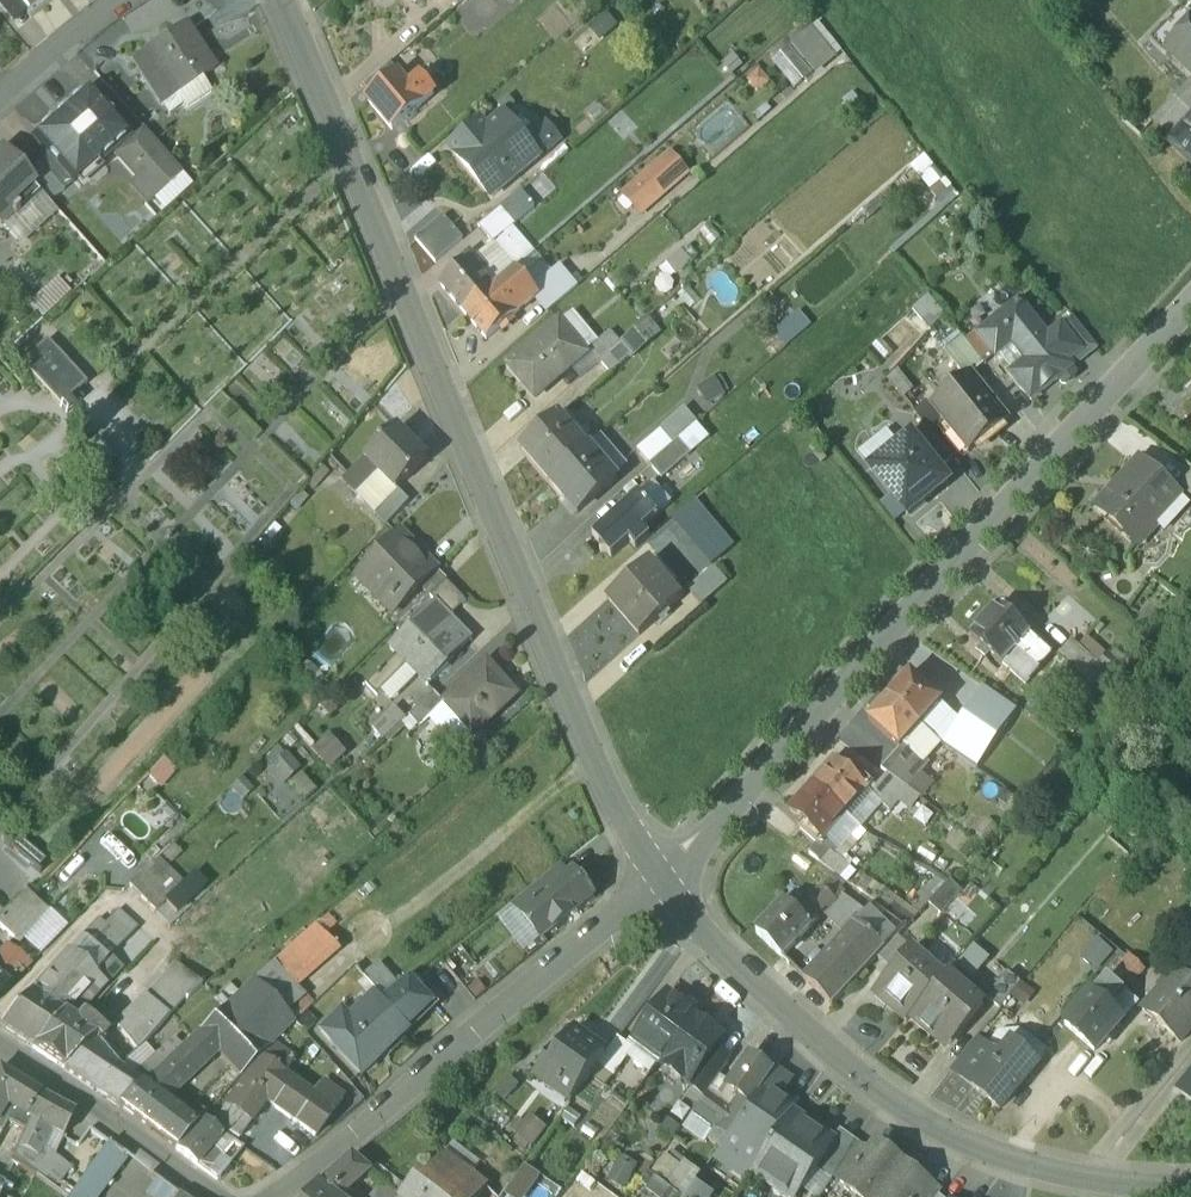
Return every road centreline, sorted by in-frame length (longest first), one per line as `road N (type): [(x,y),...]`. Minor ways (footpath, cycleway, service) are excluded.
road 1 (residential): [(662,872),(627,825),(581,729),(282,0)]
road 2 (residential): [(1190,310),(662,872)]
road 3 (residential): [(1190,1184),(1107,1179),(1008,1160),(878,1091),(662,872)]
road 4 (residential): [(662,872),(274,1196)]
road 5 (tertiary): [(217,1196),(0,1042)]

